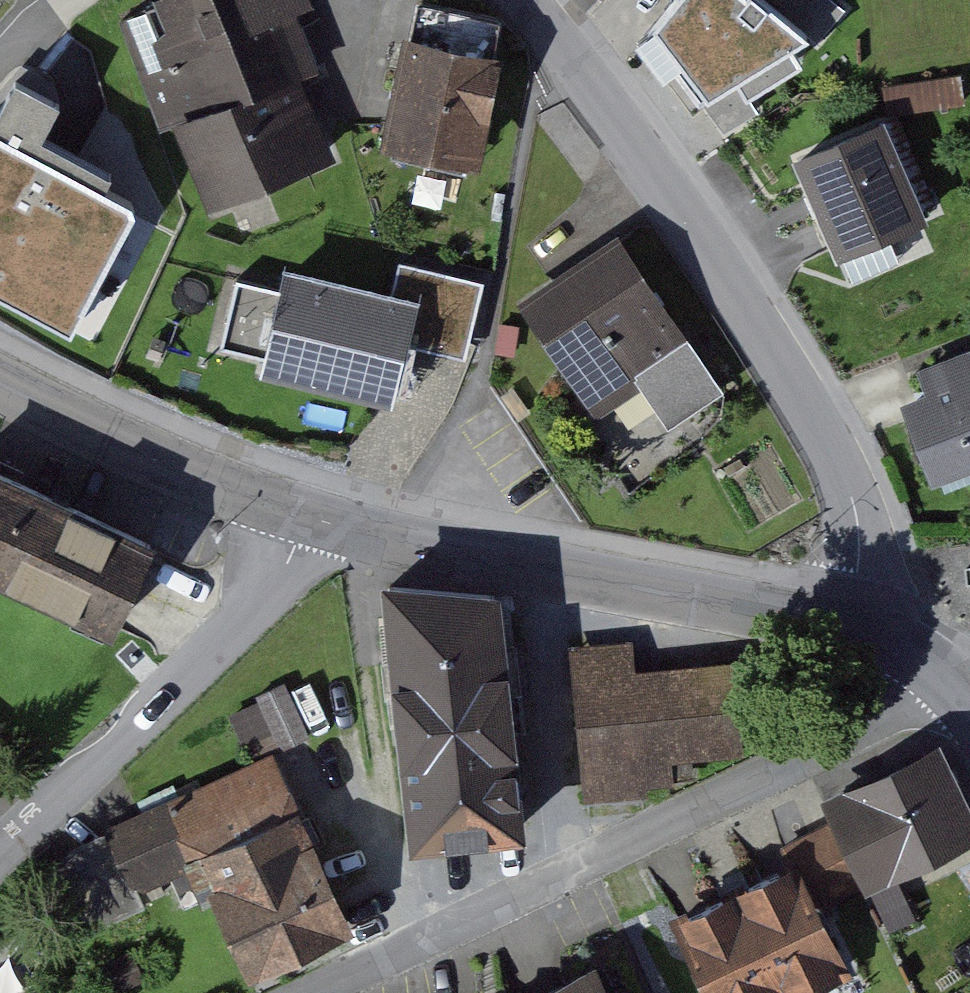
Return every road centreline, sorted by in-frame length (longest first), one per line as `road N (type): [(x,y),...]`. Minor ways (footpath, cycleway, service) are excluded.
road 1 (residential): [(522,0),(655,175),(836,461),(858,510),(852,627)]
road 2 (residential): [(962,688),(320,992)]
road 3 (tertiary): [(852,627),(304,515)]
road 4 (residential): [(304,515),(274,591),(0,861)]
road 5 (tertiary): [(304,515),(177,469),(0,387)]
road 6 (tertiary): [(962,688),(914,644),(852,627)]

